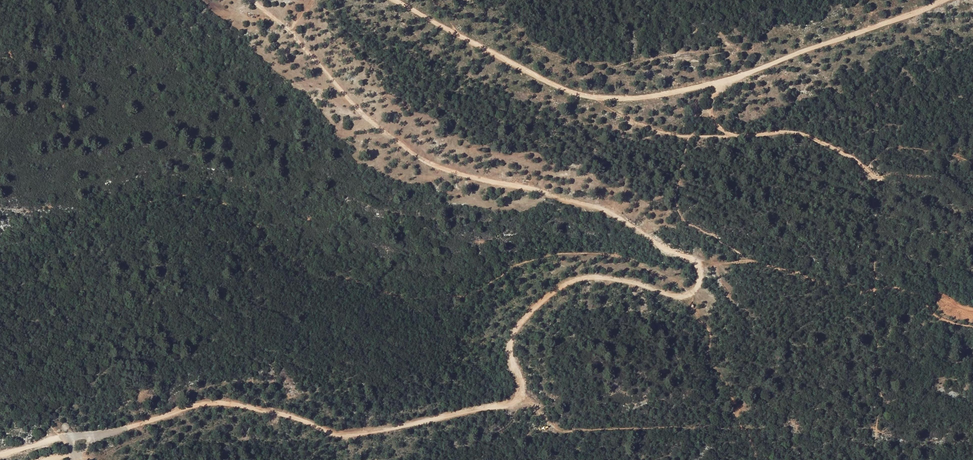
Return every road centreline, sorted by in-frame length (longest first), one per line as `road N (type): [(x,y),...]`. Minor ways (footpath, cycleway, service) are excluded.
road 1 (track): [(253,0),(431,164),(624,218),(689,257),(700,281),(685,298),(622,276),(576,276),(529,311),(511,337),(521,384),(507,406),(334,435),(300,418),(222,403),(177,410),(128,431),(68,436)]
road 2 (track): [(947,0),(723,82),(600,98),(541,83),(391,0)]
road 3 (track): [(600,98),(618,116),(687,139),(801,133),(862,161),(874,184)]

